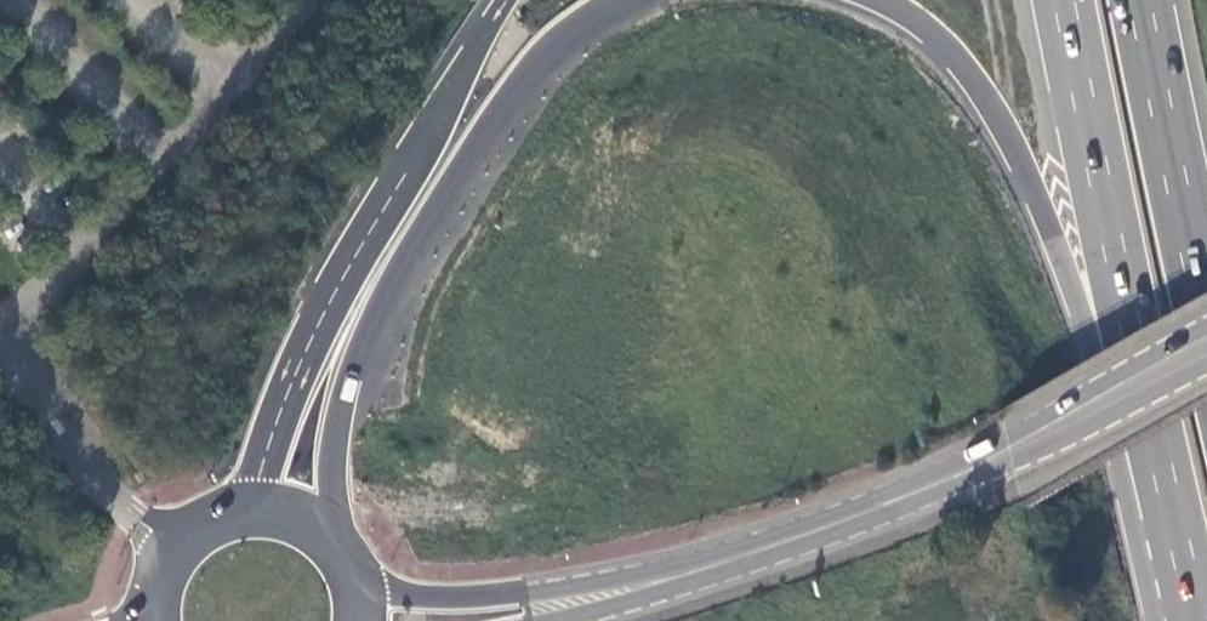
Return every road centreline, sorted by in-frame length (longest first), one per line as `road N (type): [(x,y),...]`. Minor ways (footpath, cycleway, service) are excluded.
road 1 (trunk): [(881,0),(928,29),(961,63),(1021,161),(1079,302),(1128,491),(1178,540)]
road 2 (trunk): [(328,533),(336,427),(370,335),(510,99),(556,41),(613,0)]
road 3 (trunk): [(507,0),(308,316),(229,510)]
road 4 (trunk): [(1064,0),(1178,540)]
road 5 (secondary): [(712,565),(491,598),(359,588)]
road 6 (trunk): [(1206,324),(1139,0)]
road 7 (secondary): [(960,474),(1206,341)]
road 8 (secondary): [(960,474),(712,565)]
road 9 (secondary): [(538,620),(606,607),(712,565)]
road 10 (secondary): [(229,510),(175,546),(154,598)]

